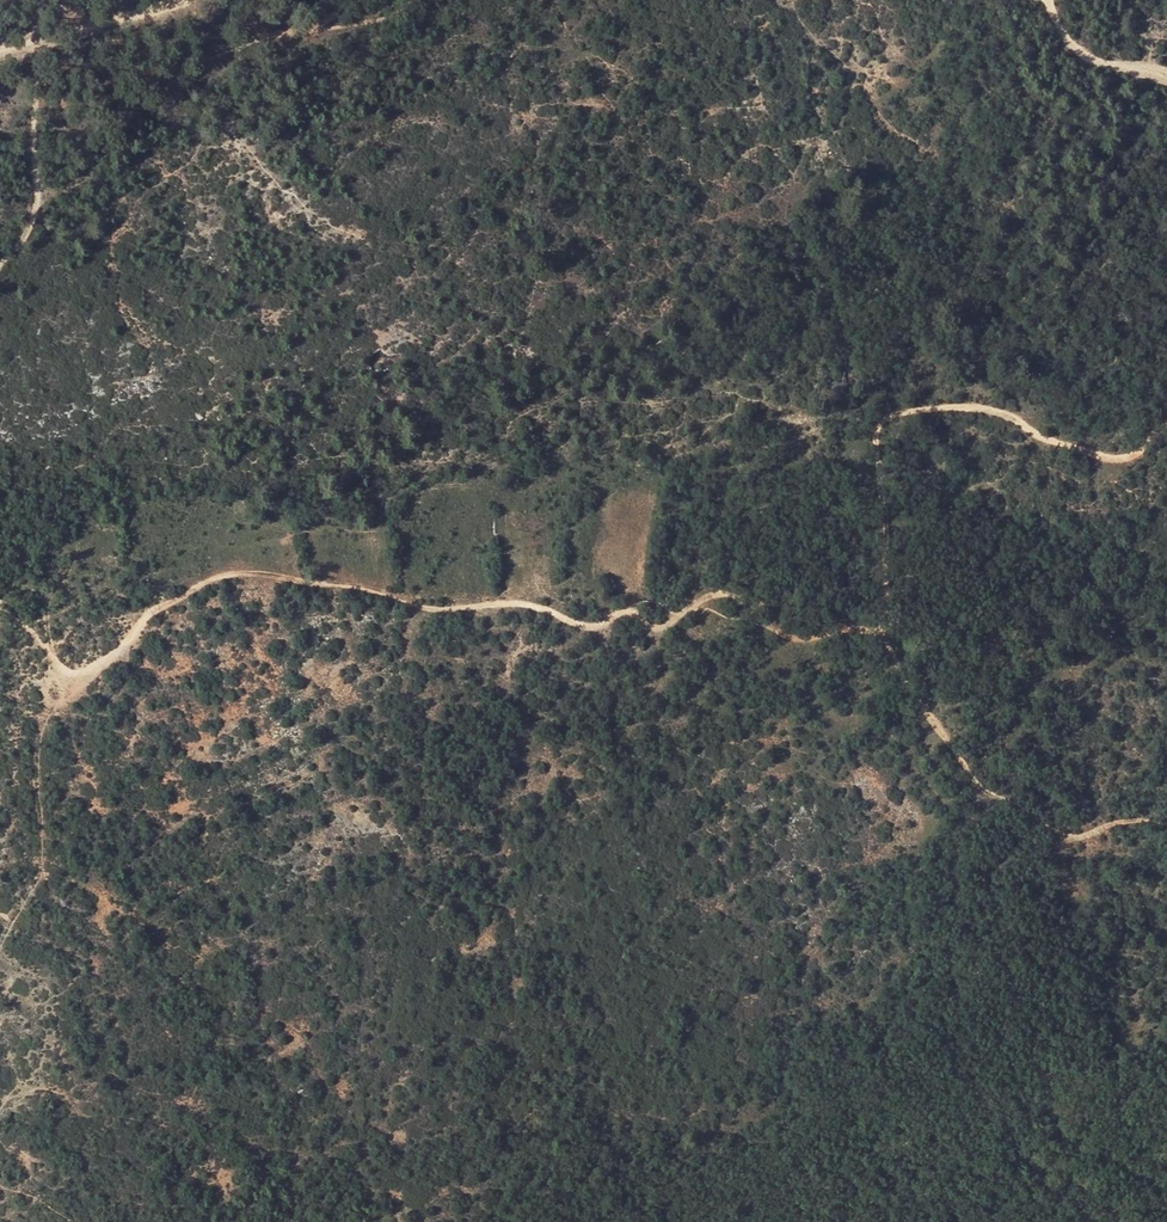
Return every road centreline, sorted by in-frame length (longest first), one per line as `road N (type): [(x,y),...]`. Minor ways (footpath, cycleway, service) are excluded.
road 1 (track): [(884,646),(902,517),(879,439),(891,409),(981,398),(1092,450),(1121,452),(1166,425)]
road 2 (track): [(0,52),(184,0)]
road 3 (track): [(1053,0),(1082,55),(1166,76)]

